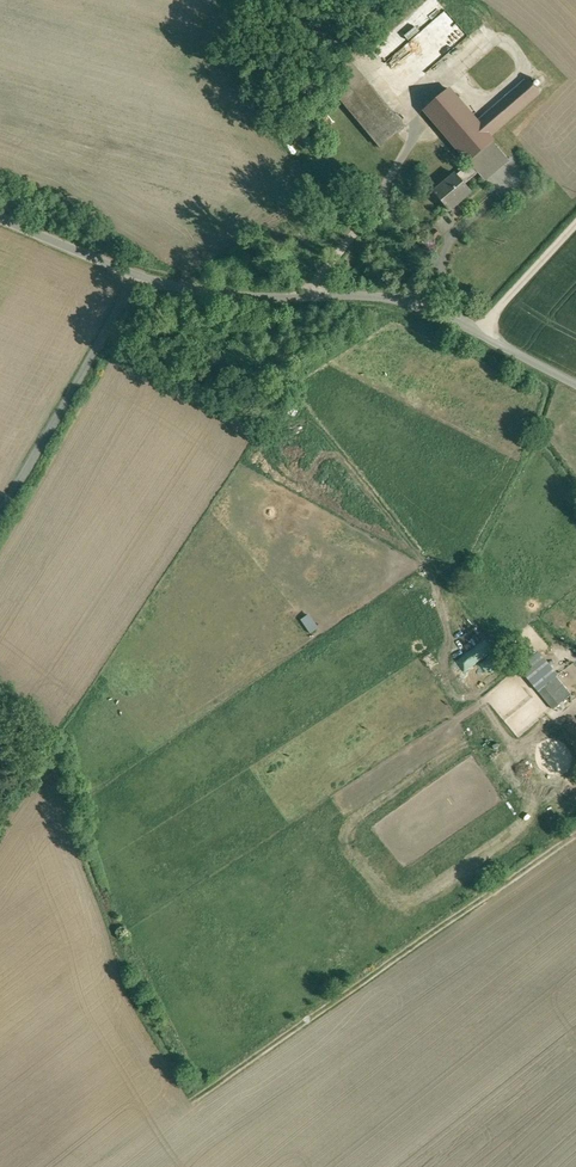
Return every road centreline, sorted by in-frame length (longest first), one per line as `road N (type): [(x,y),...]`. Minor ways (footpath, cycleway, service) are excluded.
road 1 (unclassified): [(575,388),(466,328),(391,305),(166,289)]
road 2 (track): [(0,454),(111,266)]

